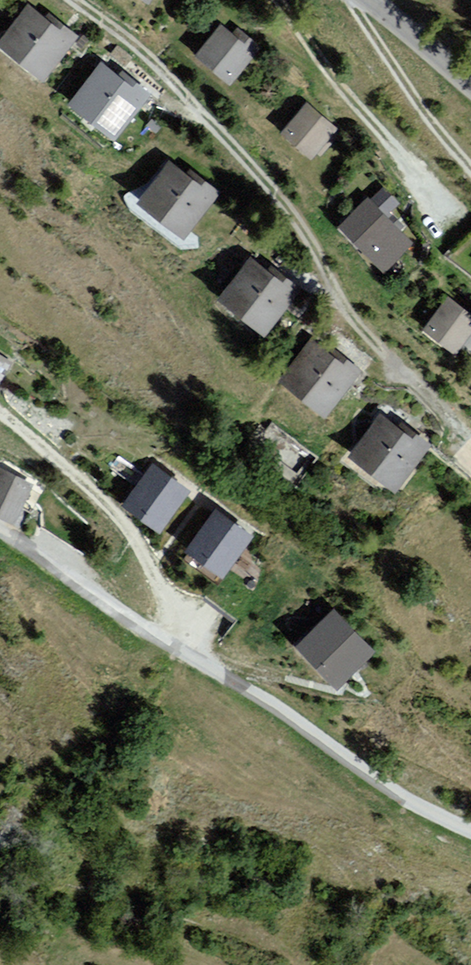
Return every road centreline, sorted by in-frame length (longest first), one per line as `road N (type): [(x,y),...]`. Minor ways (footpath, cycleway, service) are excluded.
road 1 (track): [(74,0),(129,40),(278,195),(341,305),(462,433)]
road 2 (unclassified): [(0,529),(401,795),(470,830)]
road 3 (track): [(276,0),(452,221)]
road 4 (unclassified): [(367,0),(470,86)]

